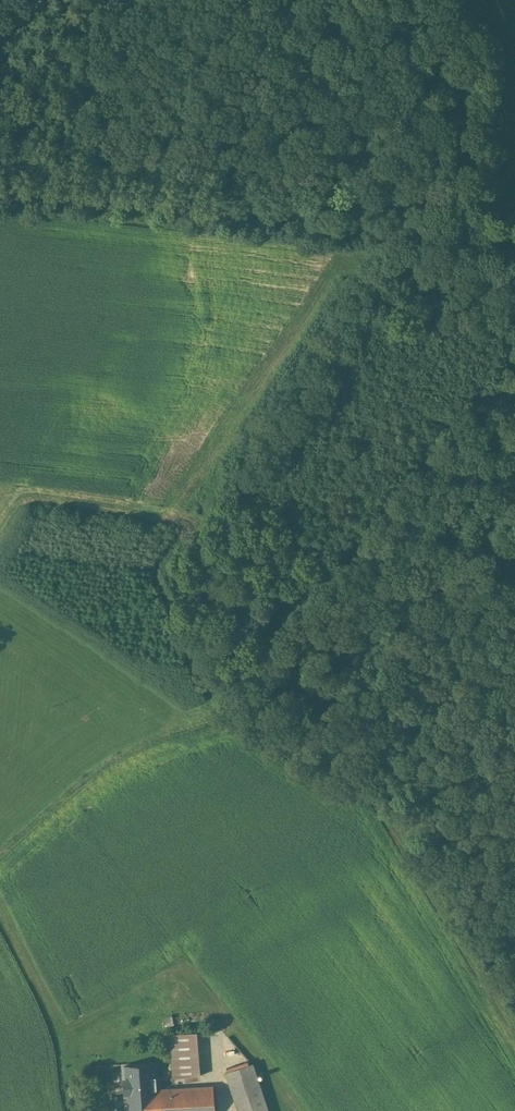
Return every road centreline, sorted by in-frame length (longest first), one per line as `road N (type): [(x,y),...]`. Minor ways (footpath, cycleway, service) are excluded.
road 1 (unclassified): [(0,187),(514,237)]

